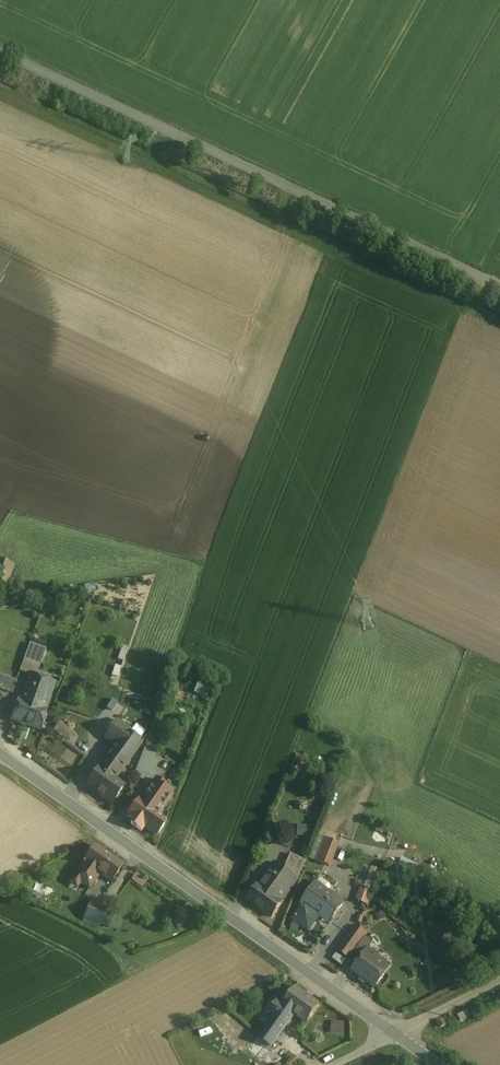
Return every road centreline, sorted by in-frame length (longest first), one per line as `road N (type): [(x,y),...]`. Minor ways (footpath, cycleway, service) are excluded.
road 1 (unclassified): [(0,53),(499,286)]
road 2 (unclassified): [(395,1035),(0,753)]

